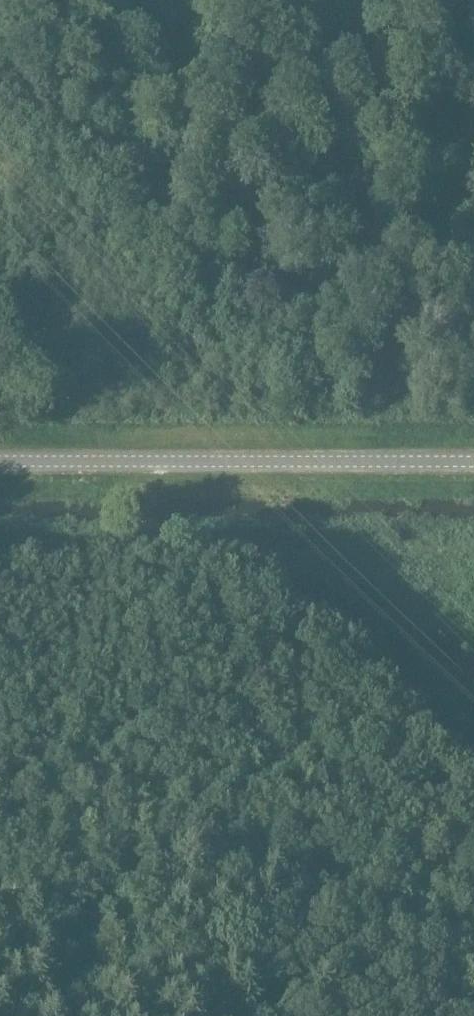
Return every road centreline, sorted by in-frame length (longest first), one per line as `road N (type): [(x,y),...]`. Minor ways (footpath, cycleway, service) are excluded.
road 1 (track): [(0,826),(473,861)]
road 2 (track): [(473,550),(261,558),(0,553)]
road 3 (tertiary): [(473,462),(0,463)]

